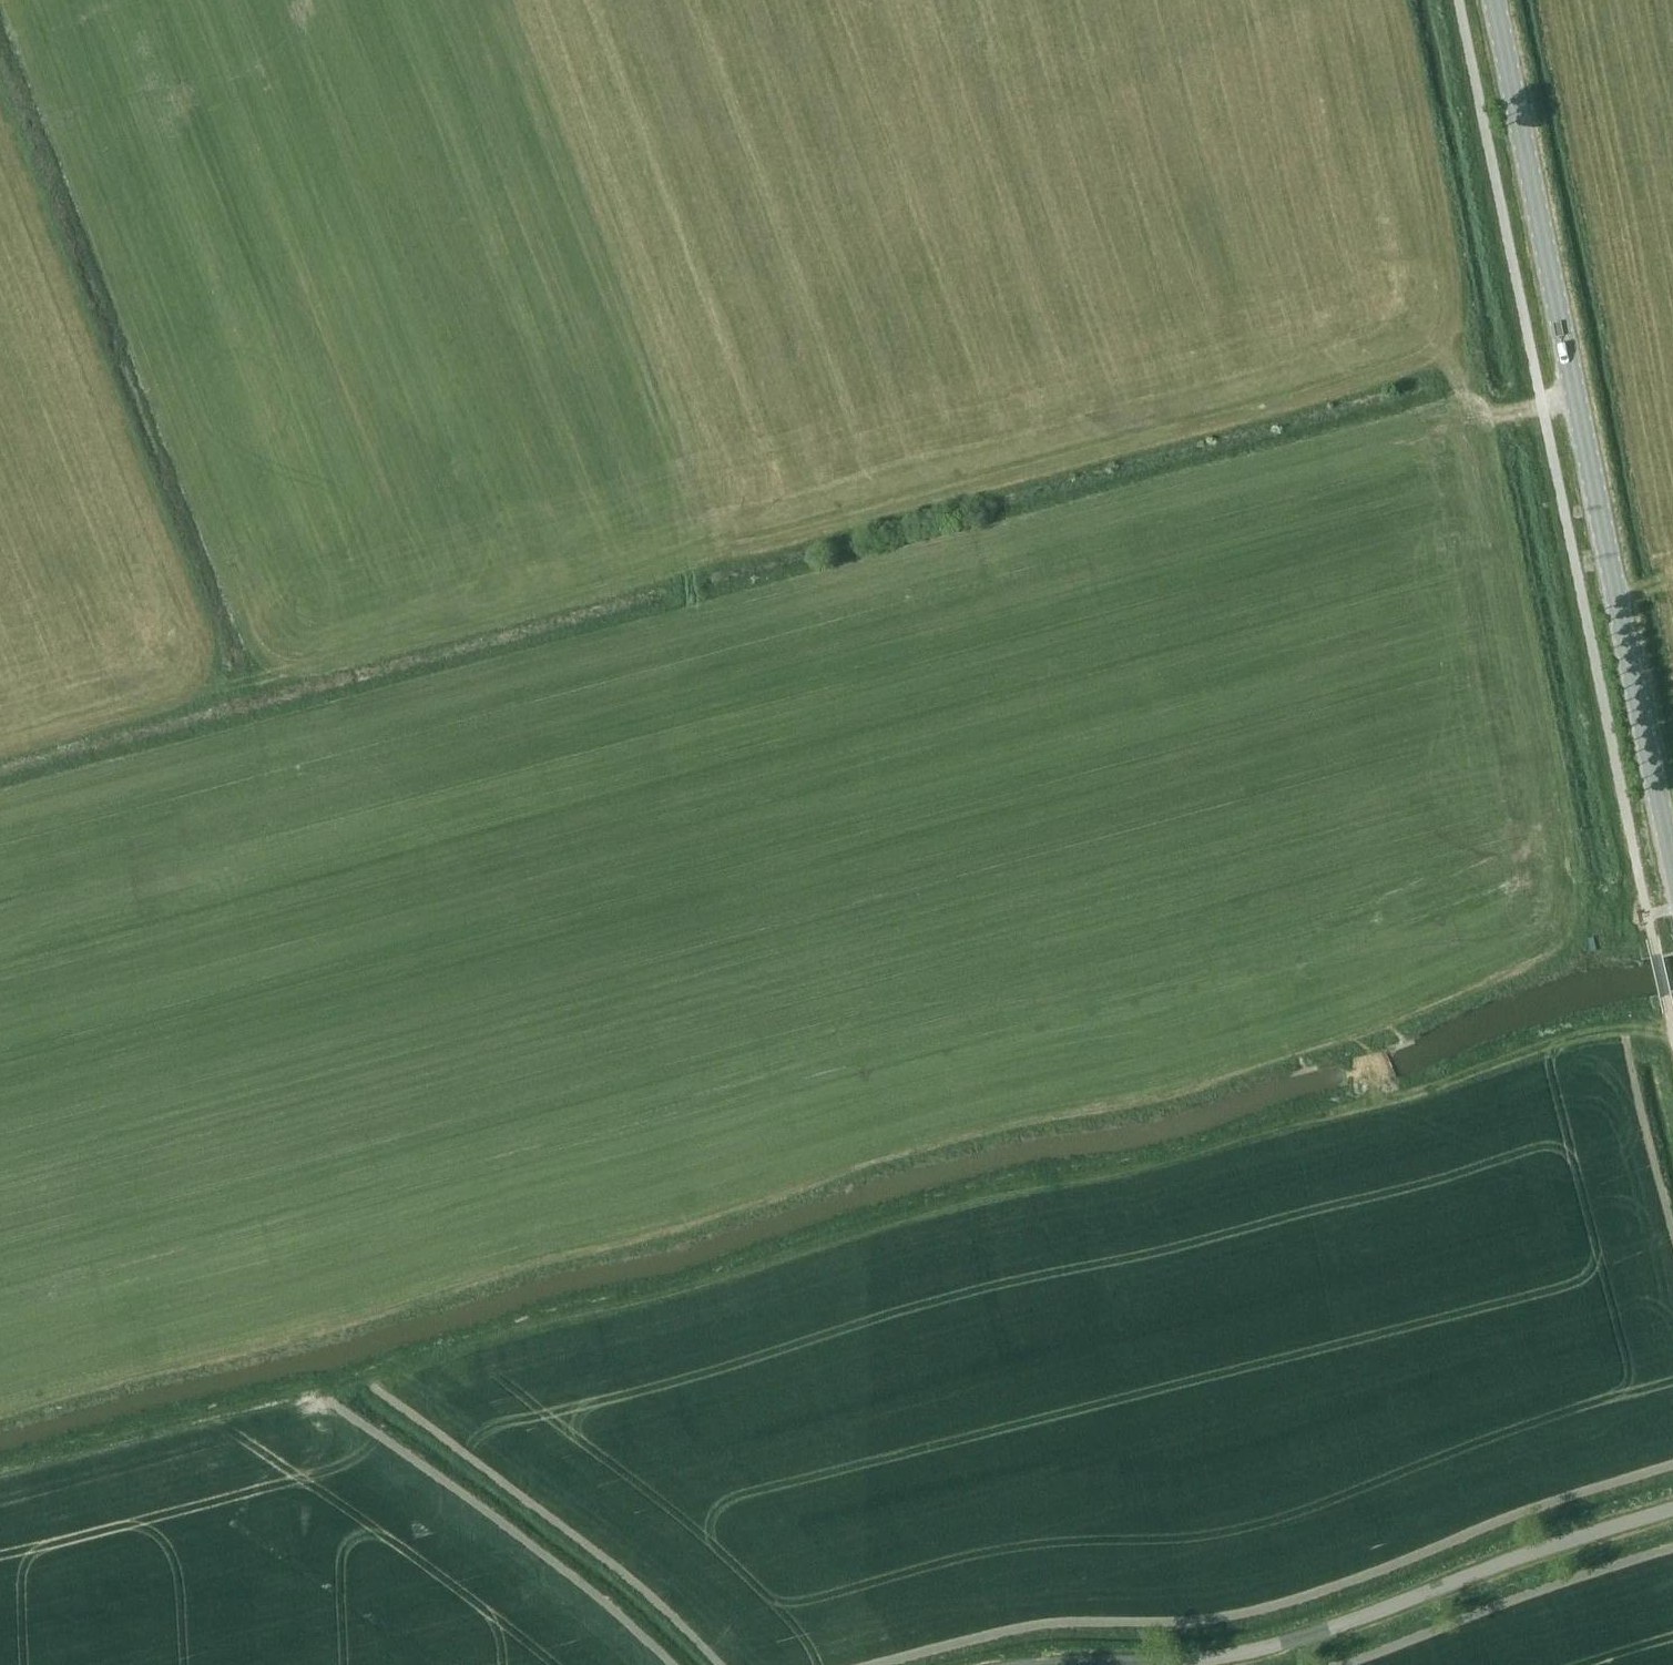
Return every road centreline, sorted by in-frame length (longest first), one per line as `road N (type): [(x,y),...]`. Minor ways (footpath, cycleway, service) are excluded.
road 1 (secondary): [(1672,862),(1494,0)]
road 2 (unclassified): [(1055,1664),(1238,1654),(1672,1508)]

